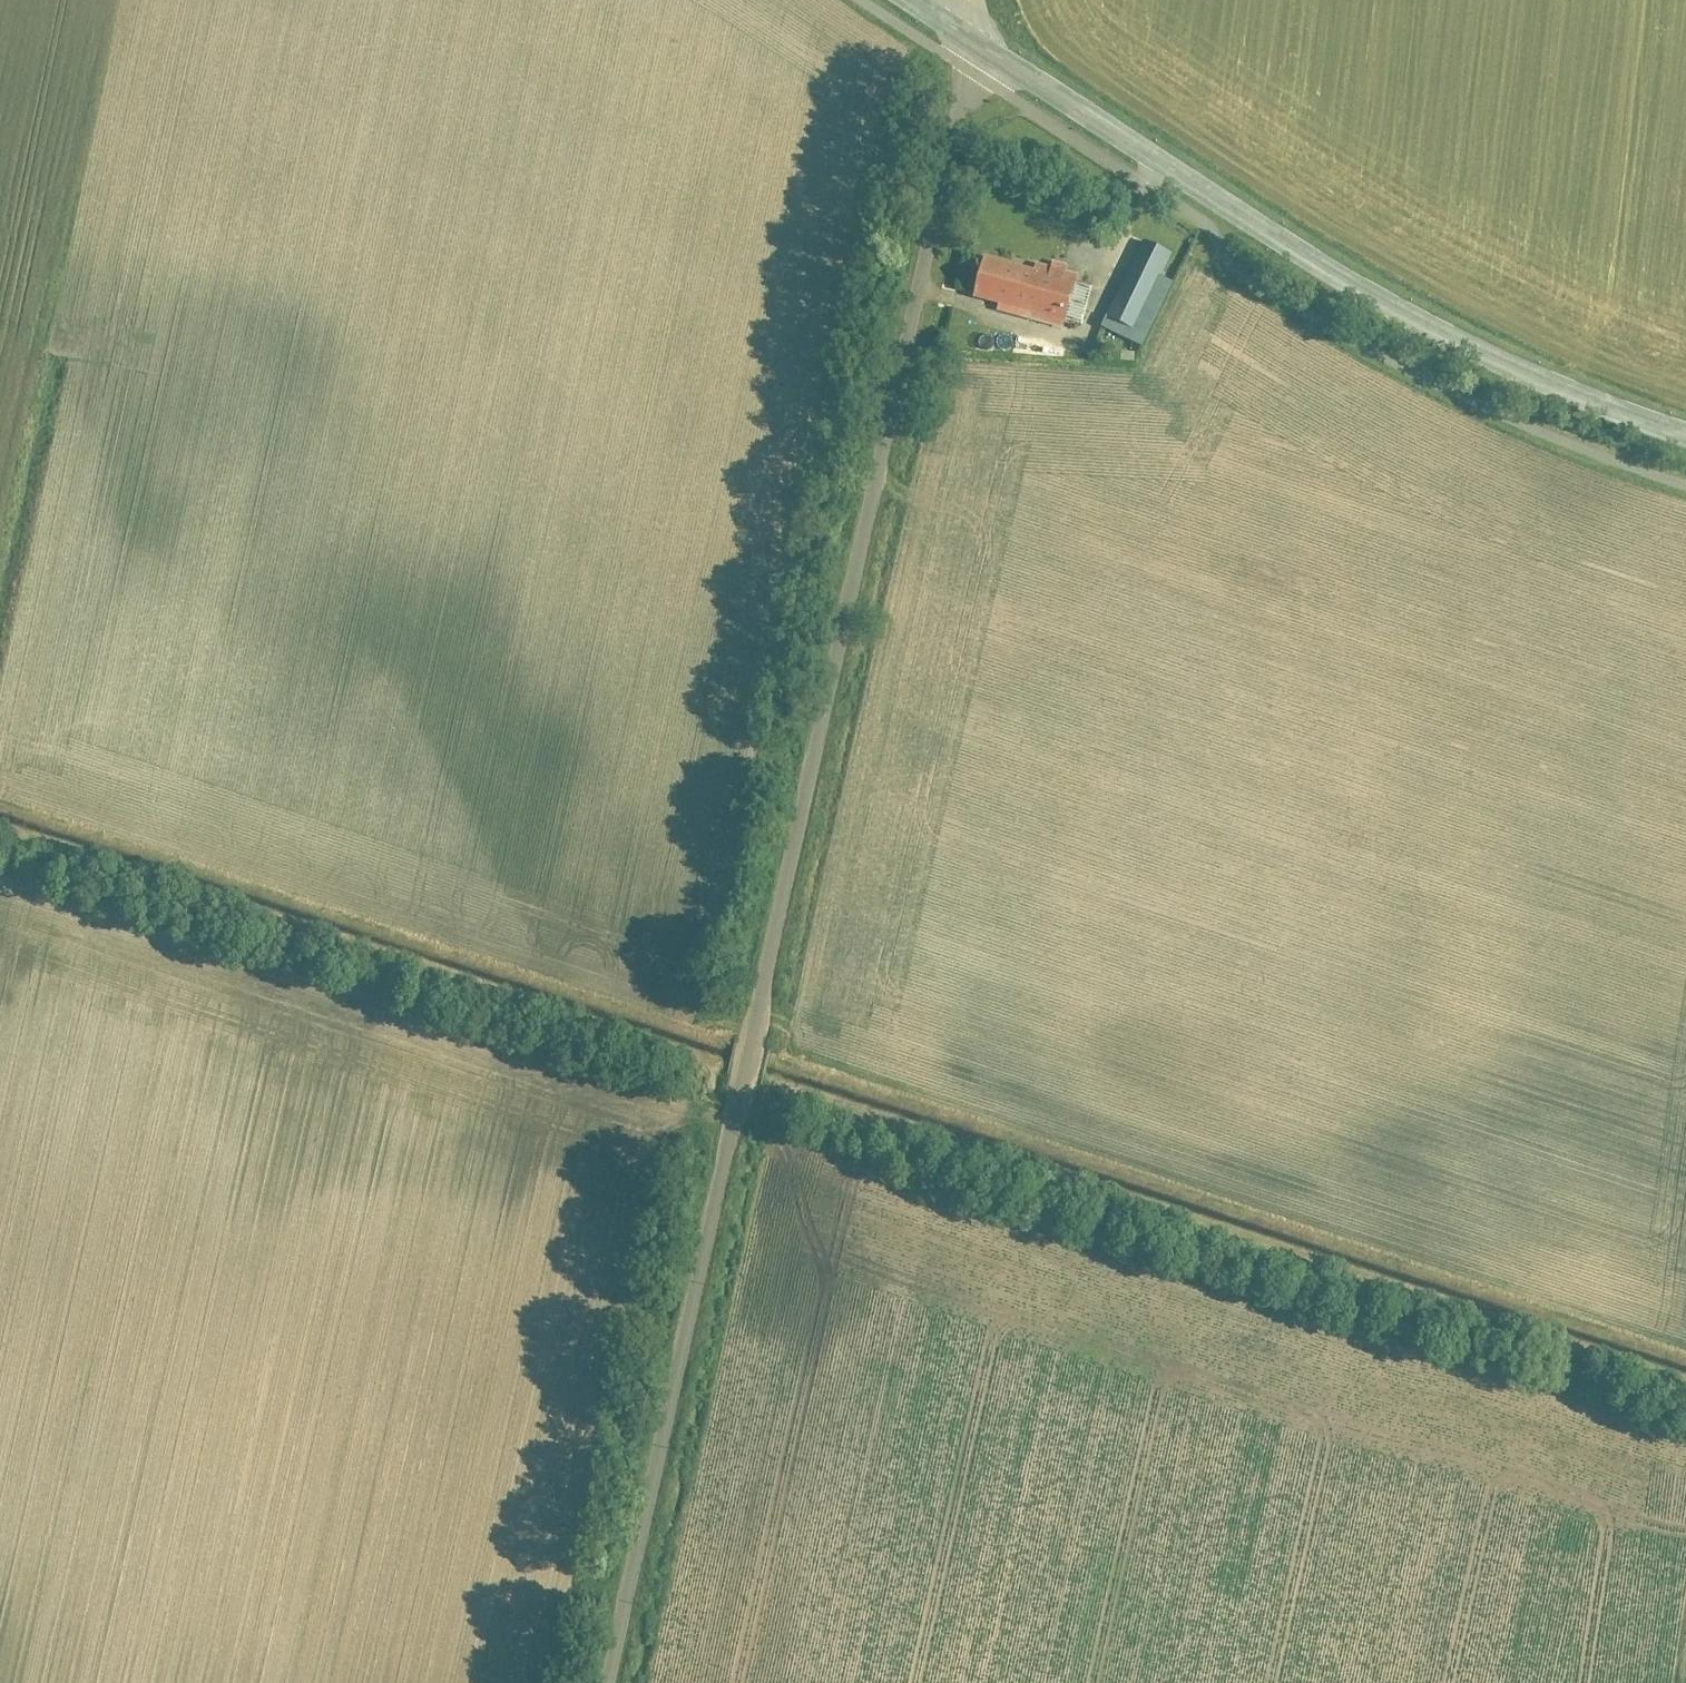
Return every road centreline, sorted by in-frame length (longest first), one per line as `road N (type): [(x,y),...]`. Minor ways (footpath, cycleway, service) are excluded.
road 1 (unclassified): [(958,37),(908,323),(603,1682)]
road 2 (tertiary): [(958,37),(1498,366),(1685,431)]

